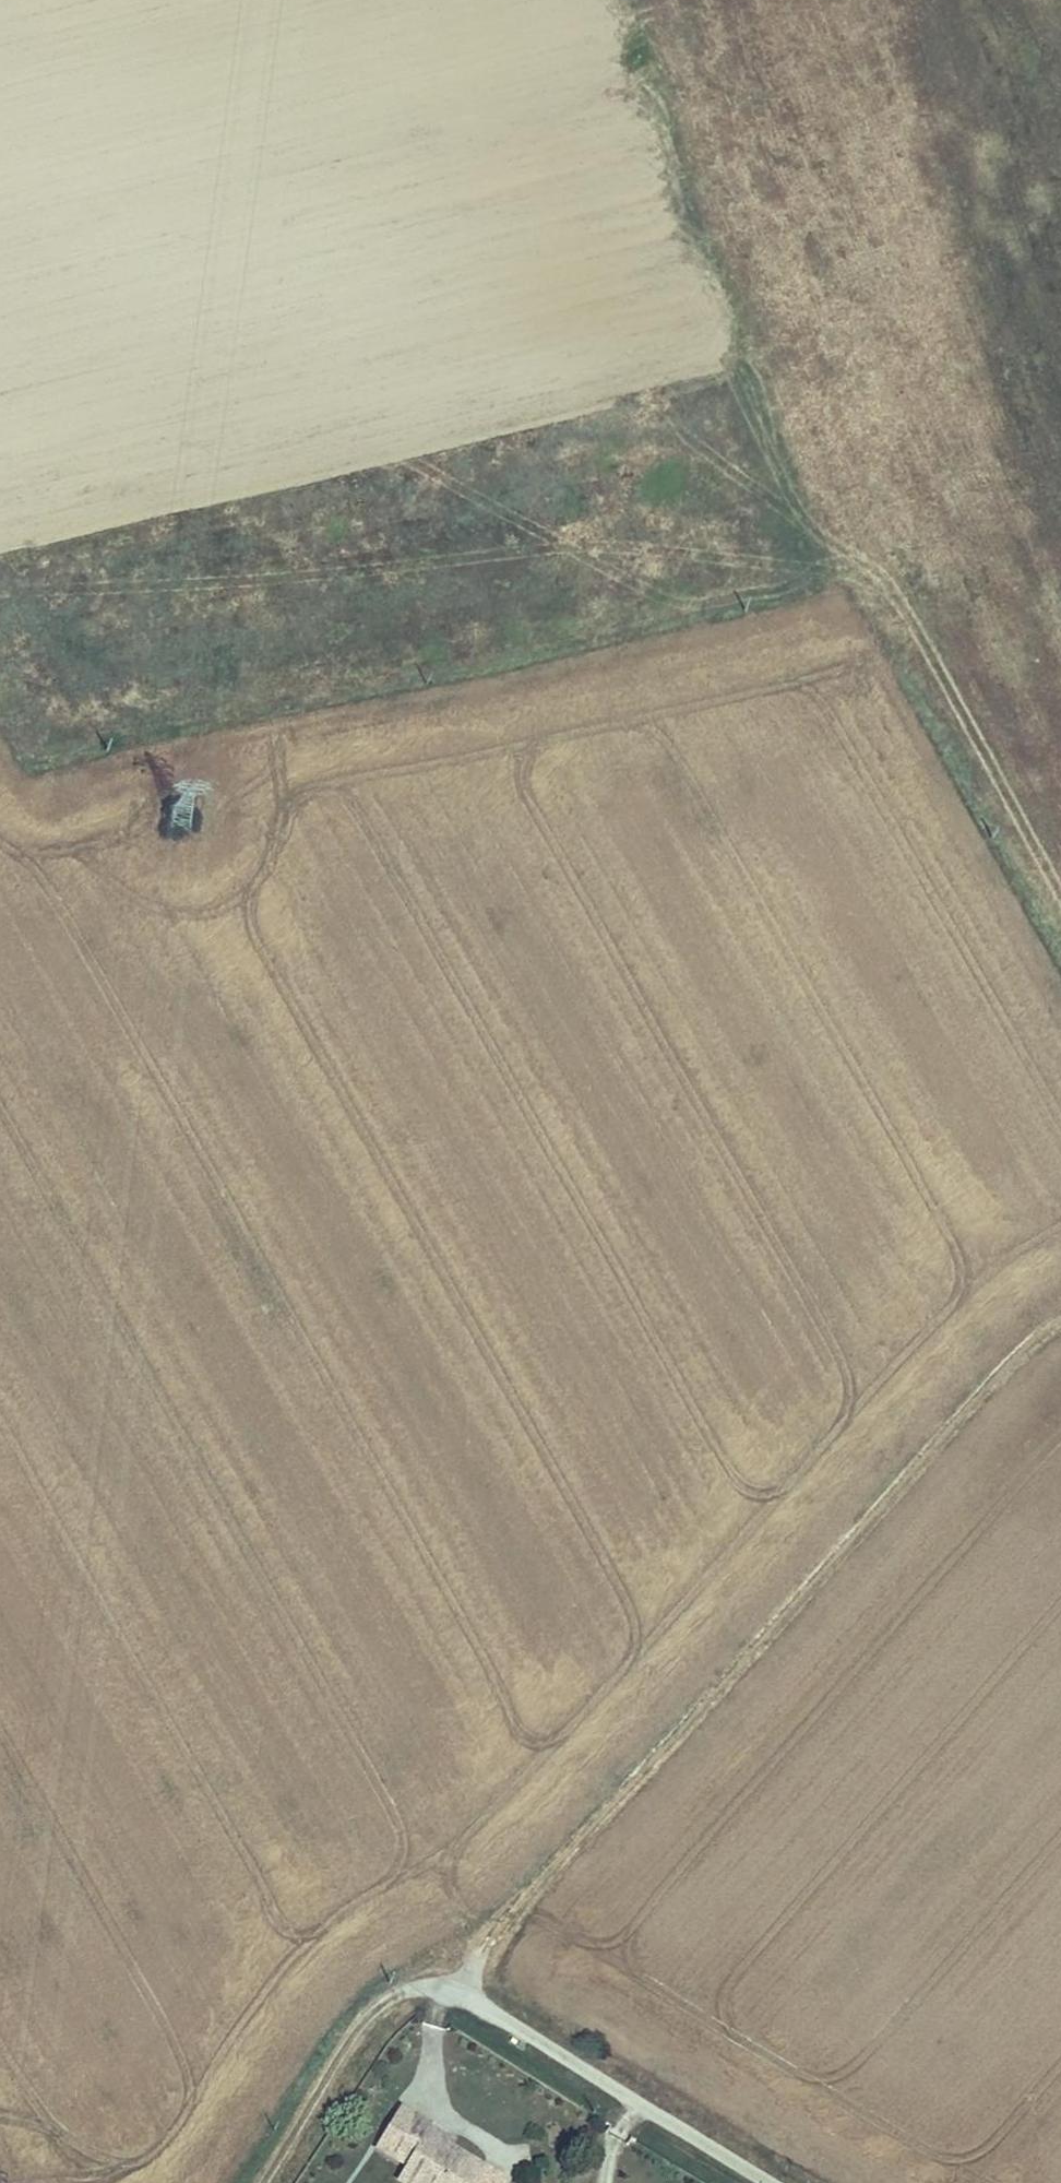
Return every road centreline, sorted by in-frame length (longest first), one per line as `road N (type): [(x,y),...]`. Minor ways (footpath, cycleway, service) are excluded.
road 1 (track): [(1060,1308),(452,1990)]
road 2 (residential): [(769,2182),(452,1990)]

